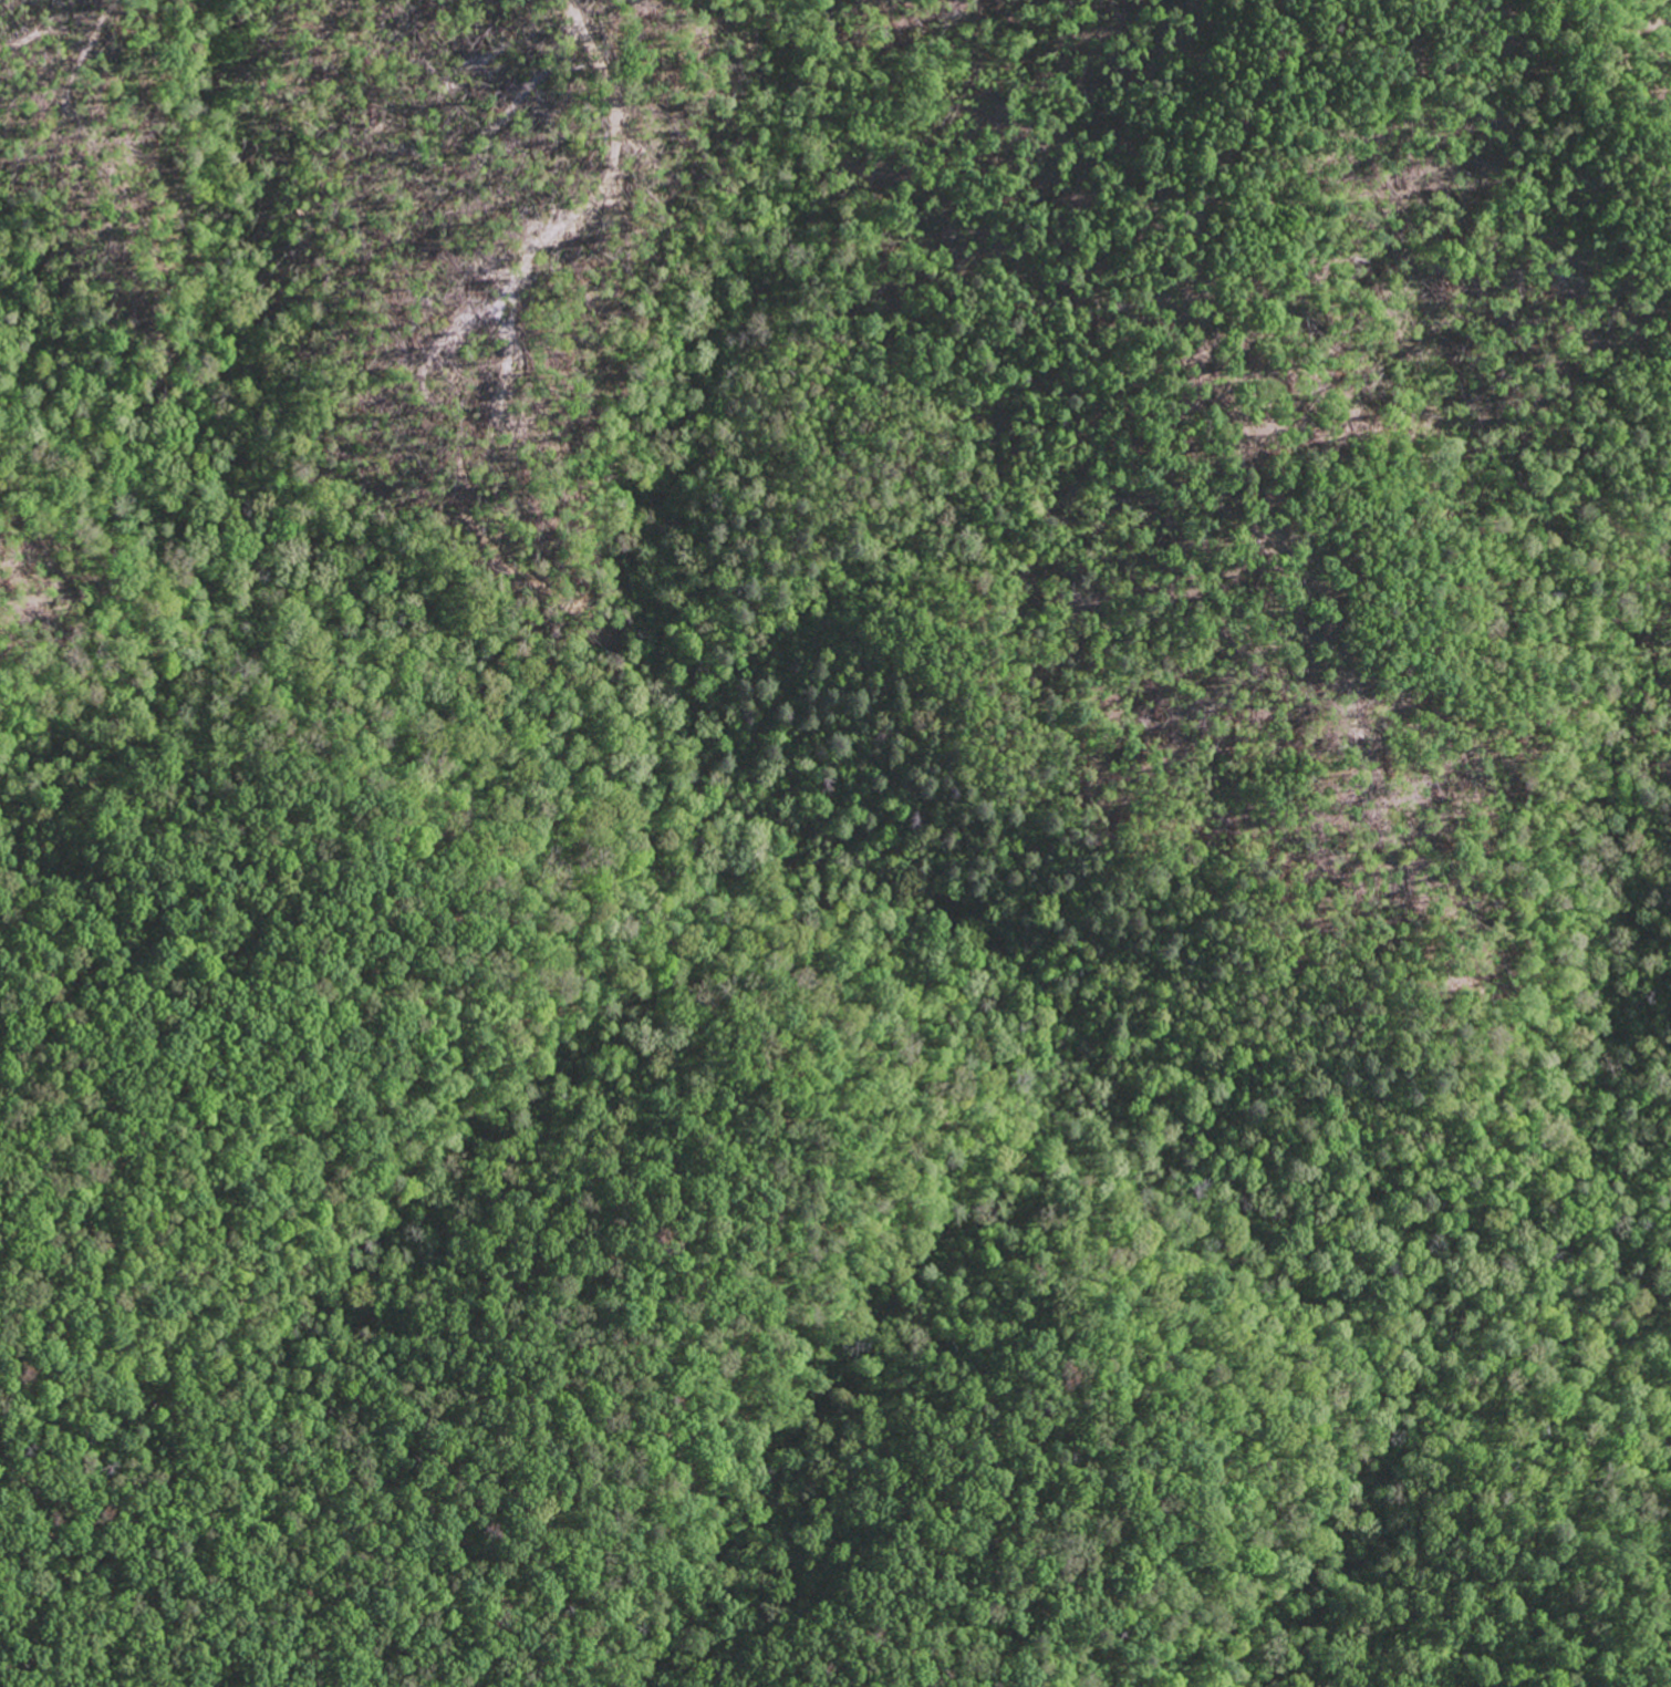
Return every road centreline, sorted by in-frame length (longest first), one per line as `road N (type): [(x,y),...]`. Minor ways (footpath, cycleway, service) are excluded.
road 1 (track): [(114,1686),(89,1604),(0,1459)]

